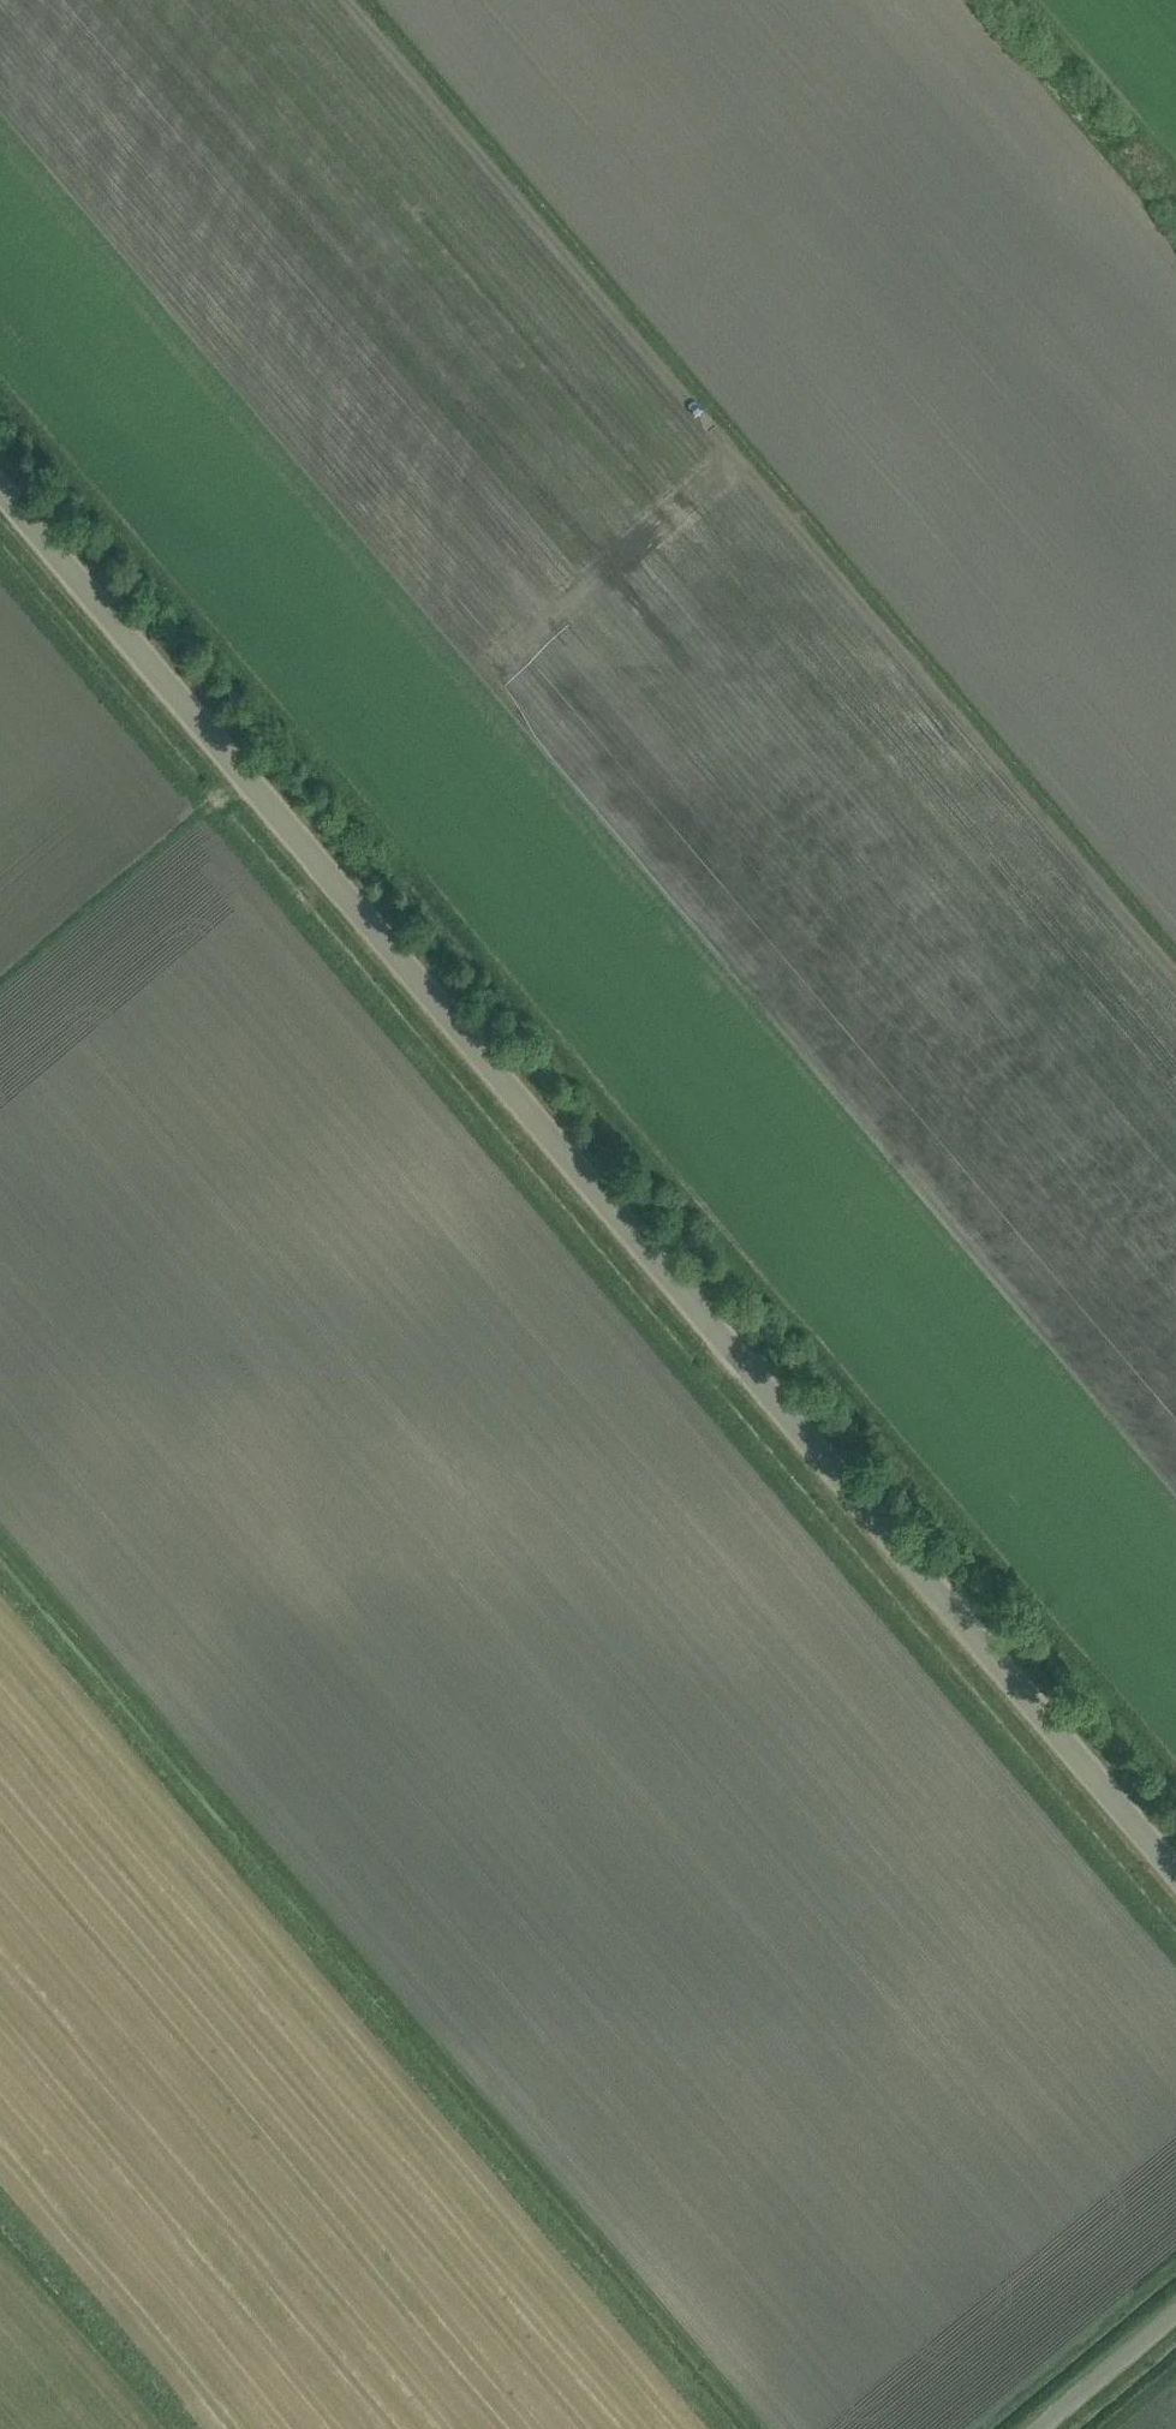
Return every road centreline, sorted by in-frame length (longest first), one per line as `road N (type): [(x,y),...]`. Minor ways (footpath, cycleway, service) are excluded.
road 1 (tertiary): [(1175,1874),(0,487)]
road 2 (unclassified): [(1036,2428),(1175,2311)]

